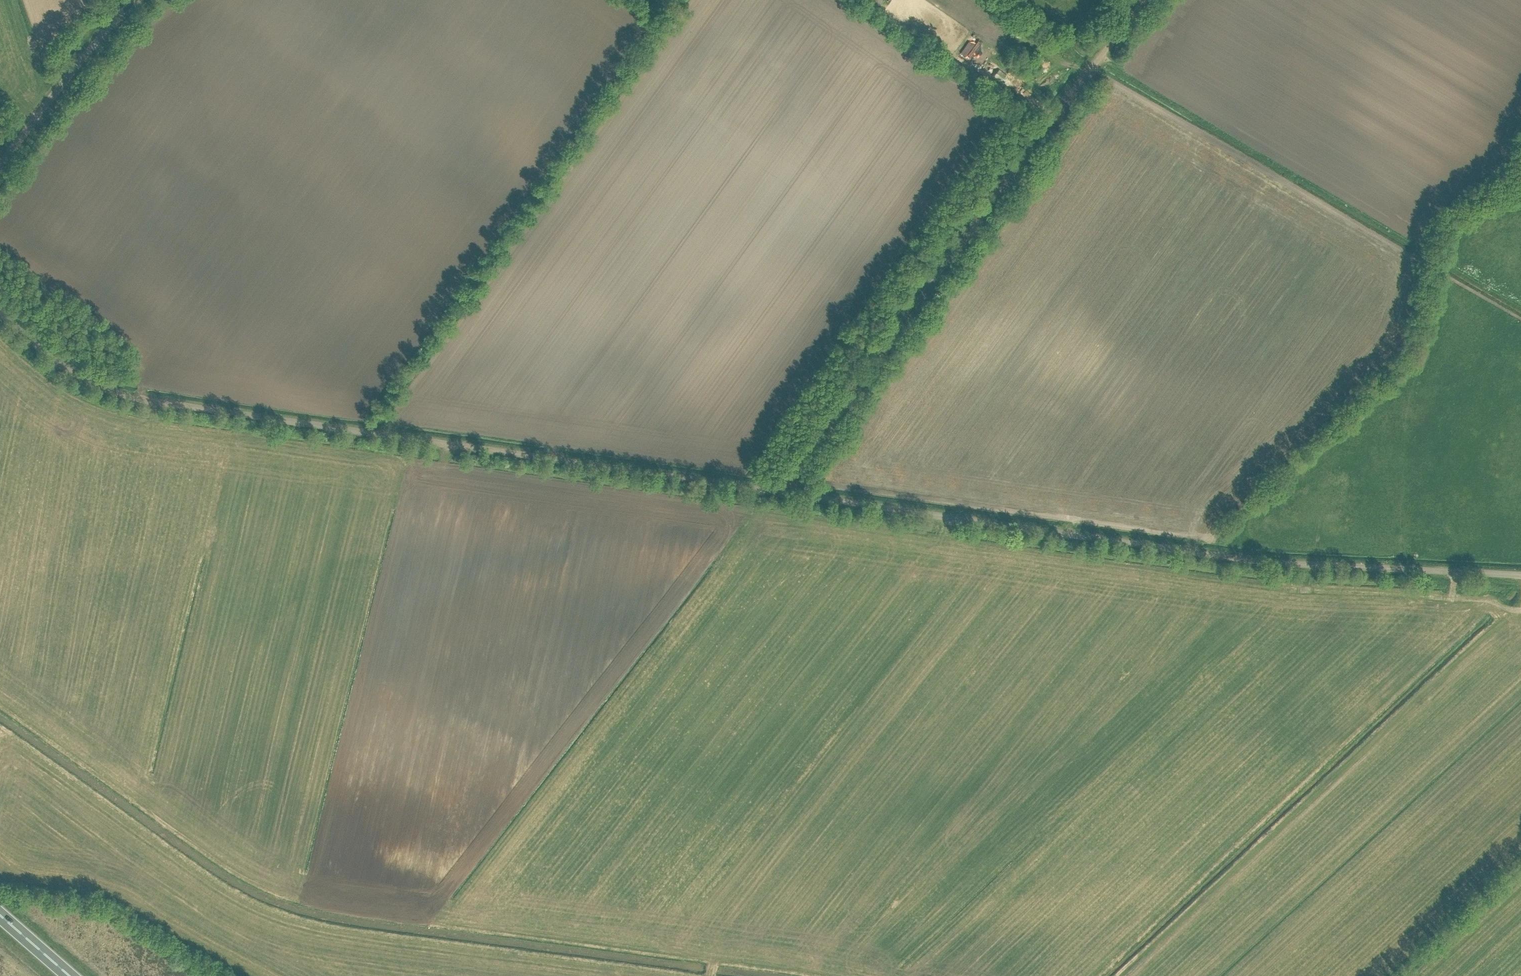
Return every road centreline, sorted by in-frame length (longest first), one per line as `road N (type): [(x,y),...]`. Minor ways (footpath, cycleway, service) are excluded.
road 1 (unclassified): [(1520,574),(1238,557),(165,402),(76,375),(0,313)]
road 2 (track): [(1142,0),(779,491)]
road 3 (unclassified): [(0,163),(135,0)]

